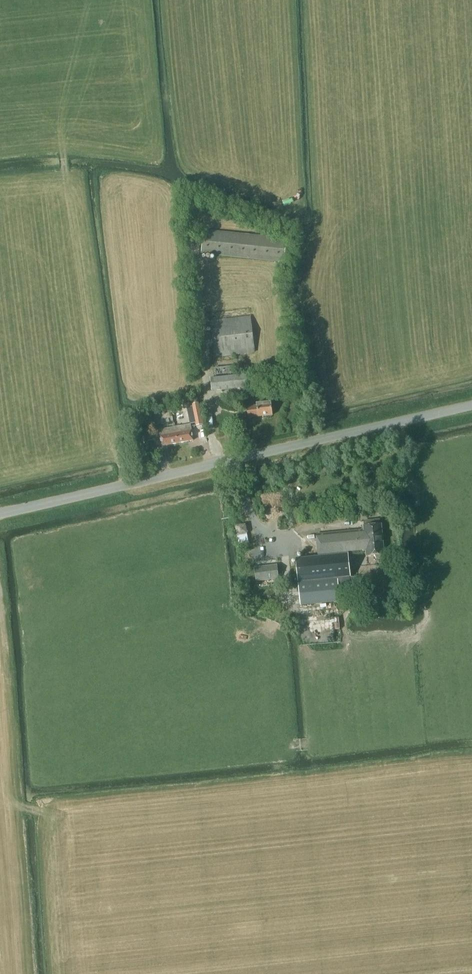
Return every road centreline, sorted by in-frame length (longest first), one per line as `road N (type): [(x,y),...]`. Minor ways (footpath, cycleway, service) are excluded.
road 1 (unclassified): [(0,514),(471,405)]

